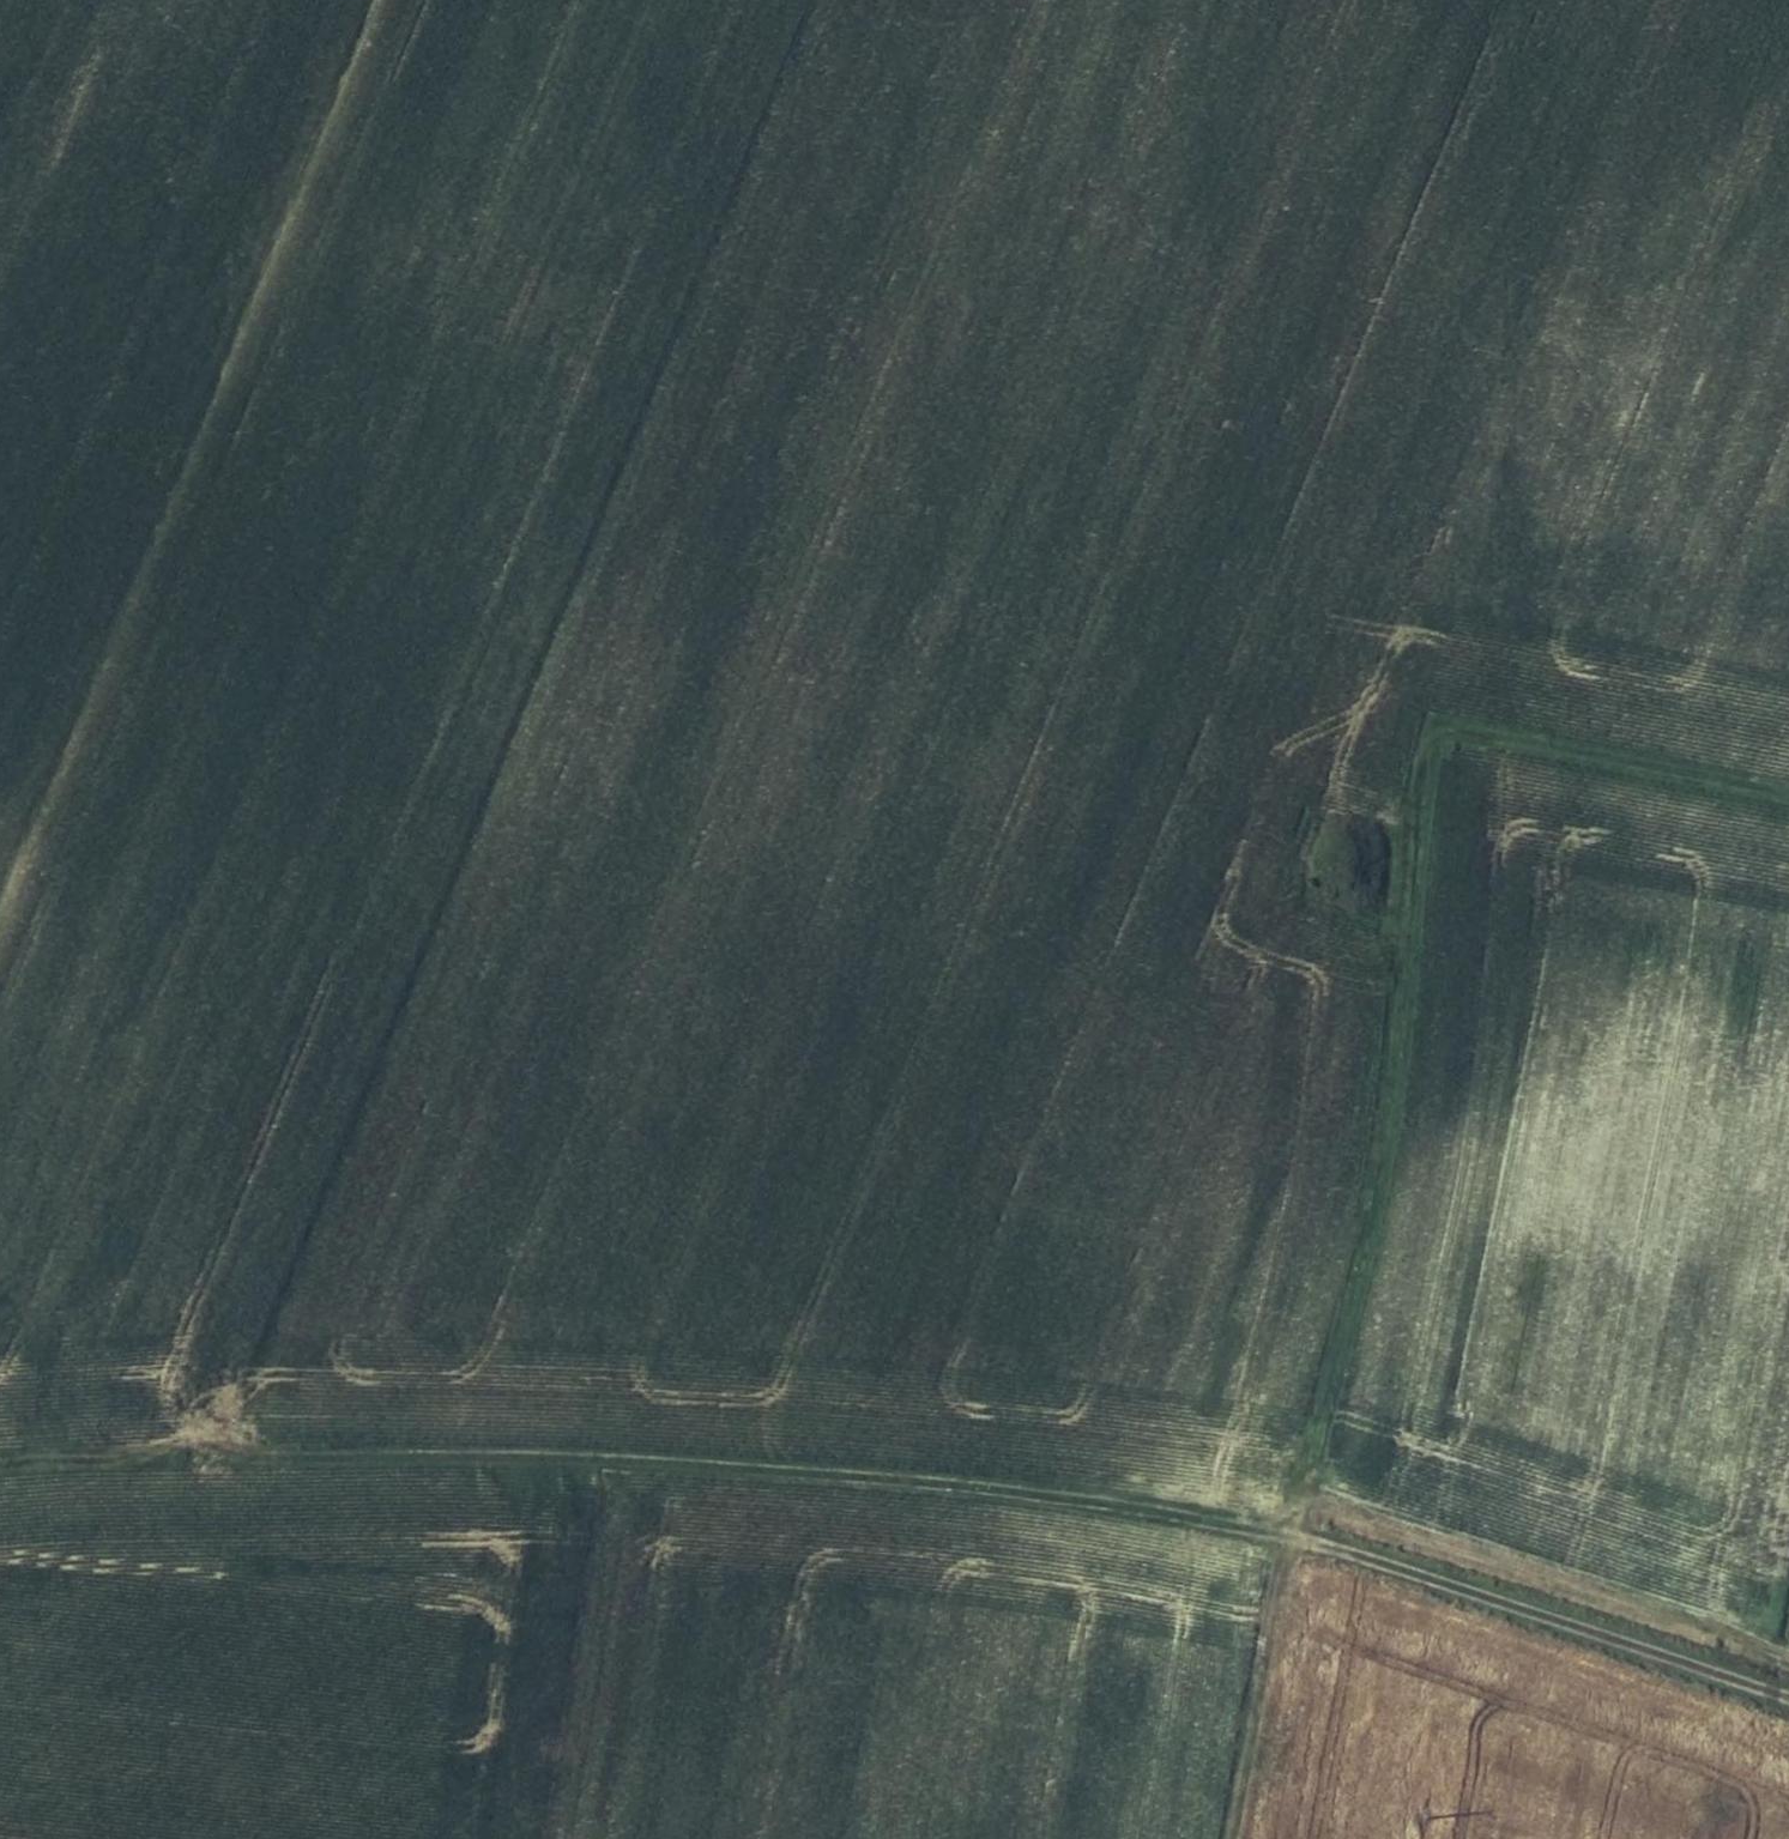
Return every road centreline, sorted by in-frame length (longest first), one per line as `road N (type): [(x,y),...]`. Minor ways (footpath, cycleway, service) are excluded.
road 1 (track): [(1788,1700),(1307,1532),(1105,1494),(697,1462),(197,1439),(0,1455)]
road 2 (track): [(1339,1543),(1305,1551),(1281,1572),(1231,1838)]

